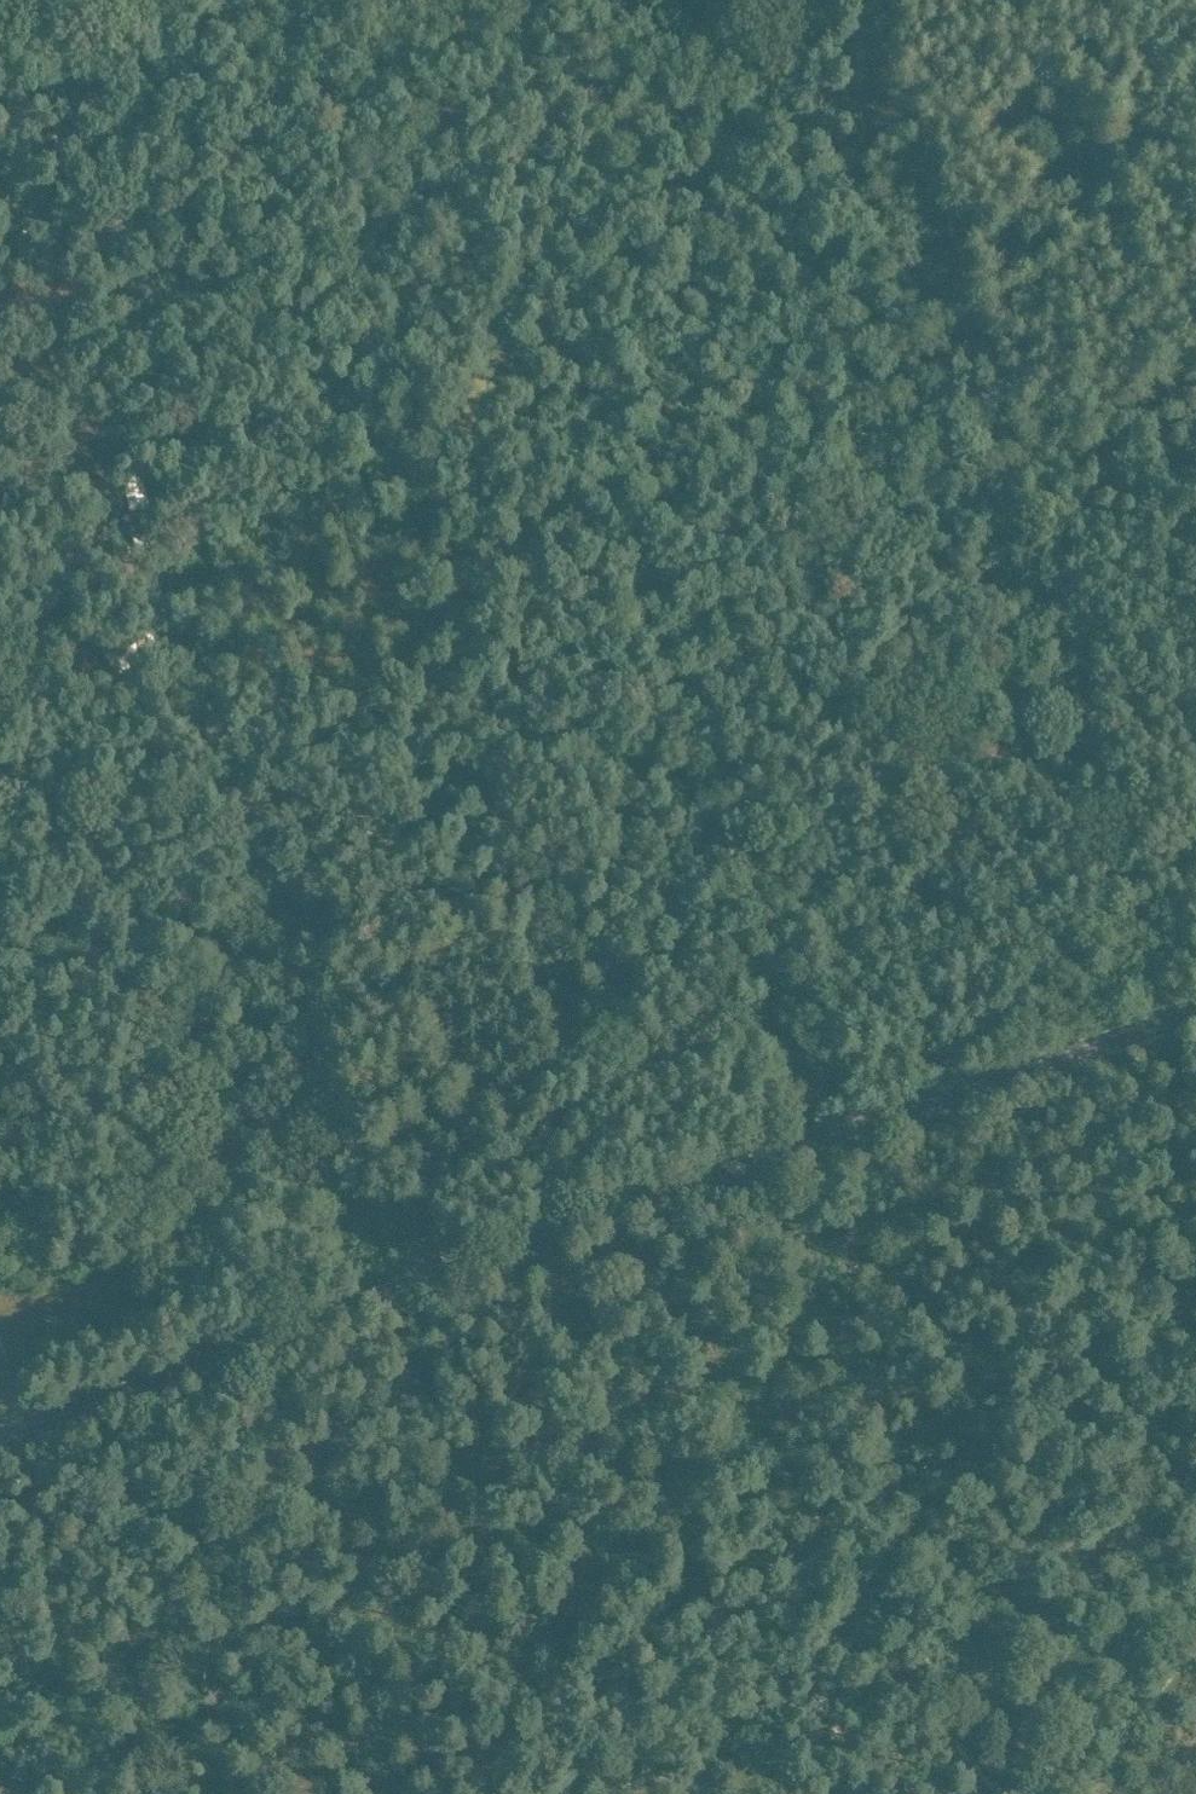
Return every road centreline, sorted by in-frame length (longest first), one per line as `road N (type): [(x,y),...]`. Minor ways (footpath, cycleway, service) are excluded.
road 1 (unclassified): [(0,1431),(1195,1012)]

